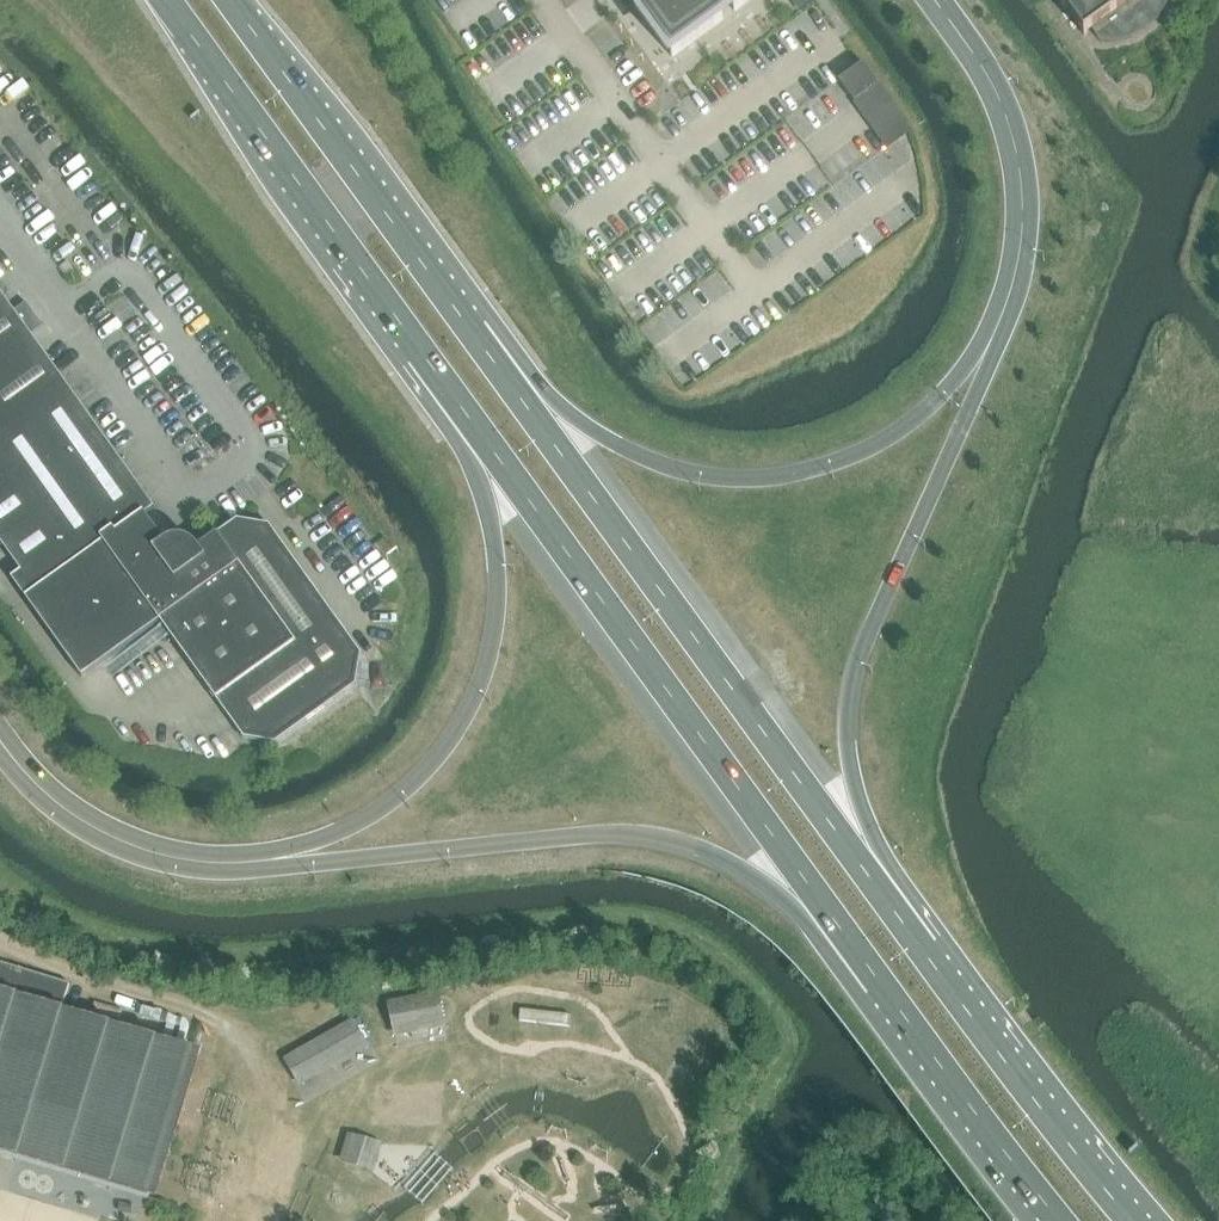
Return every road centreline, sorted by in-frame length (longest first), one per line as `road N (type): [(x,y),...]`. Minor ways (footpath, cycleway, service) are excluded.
road 1 (trunk): [(996,1037),(868,823),(848,731),(868,640),(1012,314),(1033,221),(1016,118),(945,0)]
road 2 (trunk): [(0,752),(83,833),(196,870),(608,834),(704,851),(789,903),(923,1055)]
road 3 (trunk): [(929,0),(1000,123),(1014,178),(1015,242),(980,345),(944,396),(888,440),(804,473),(761,479),(661,465),(576,417),(434,273)]
road 4 (trunk): [(996,1037),(434,273)]
road 5 (trunk): [(421,354),(484,493),(498,596),(481,686),(446,749),(416,781),(360,821),(303,845),(204,854),(100,821),(49,782),(0,720)]
road 6 (trunk): [(421,354),(923,1055)]
road 7 (trunk): [(165,0),(421,354)]
road 8 (trunk): [(434,273),(232,0)]
road 9 (trunk): [(1137,1220),(996,1037)]
road 10 (trunk): [(923,1055),(1052,1220)]

